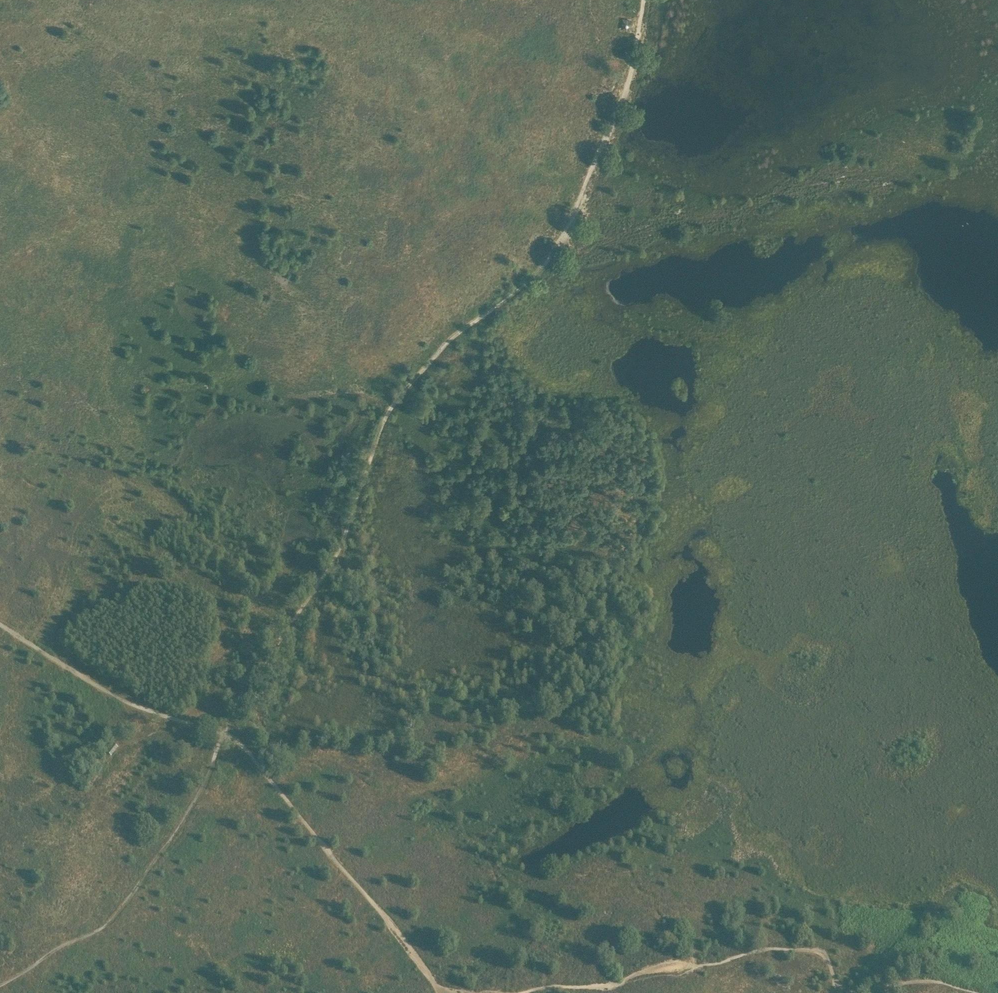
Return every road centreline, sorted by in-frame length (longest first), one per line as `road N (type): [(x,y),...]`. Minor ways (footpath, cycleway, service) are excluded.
road 1 (track): [(224,729),(327,571),(395,400),(449,340),(540,268),(569,227),(623,95),(644,0)]
road 2 (track): [(0,626),(119,699),(224,729)]

